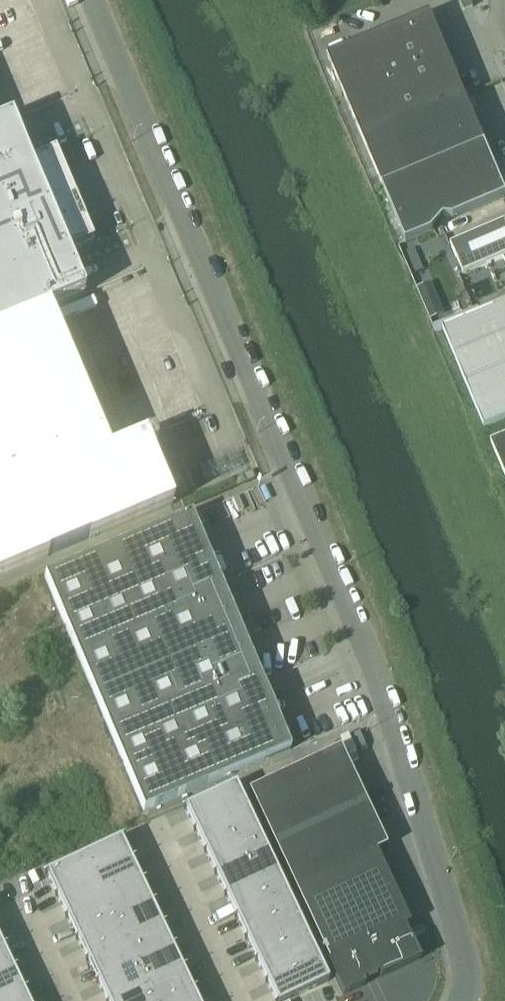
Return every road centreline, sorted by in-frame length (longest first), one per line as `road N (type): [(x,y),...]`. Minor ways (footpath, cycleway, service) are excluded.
road 1 (unclassified): [(462,1000),(467,967),(378,680),(91,0)]

